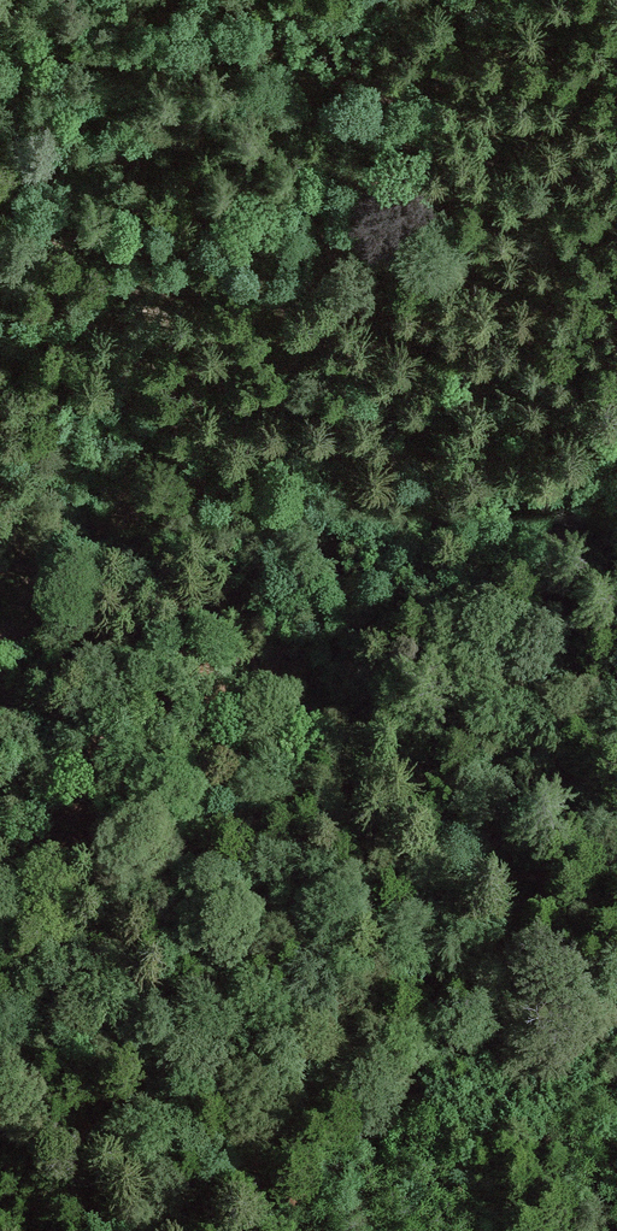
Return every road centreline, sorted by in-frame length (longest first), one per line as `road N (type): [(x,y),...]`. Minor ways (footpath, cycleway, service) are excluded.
road 1 (track): [(167,1230),(251,1151),(344,1044),(492,853),(511,800),(543,615),(566,541),(616,463)]
road 2 (track): [(0,914),(116,842),(447,603),(566,541)]

